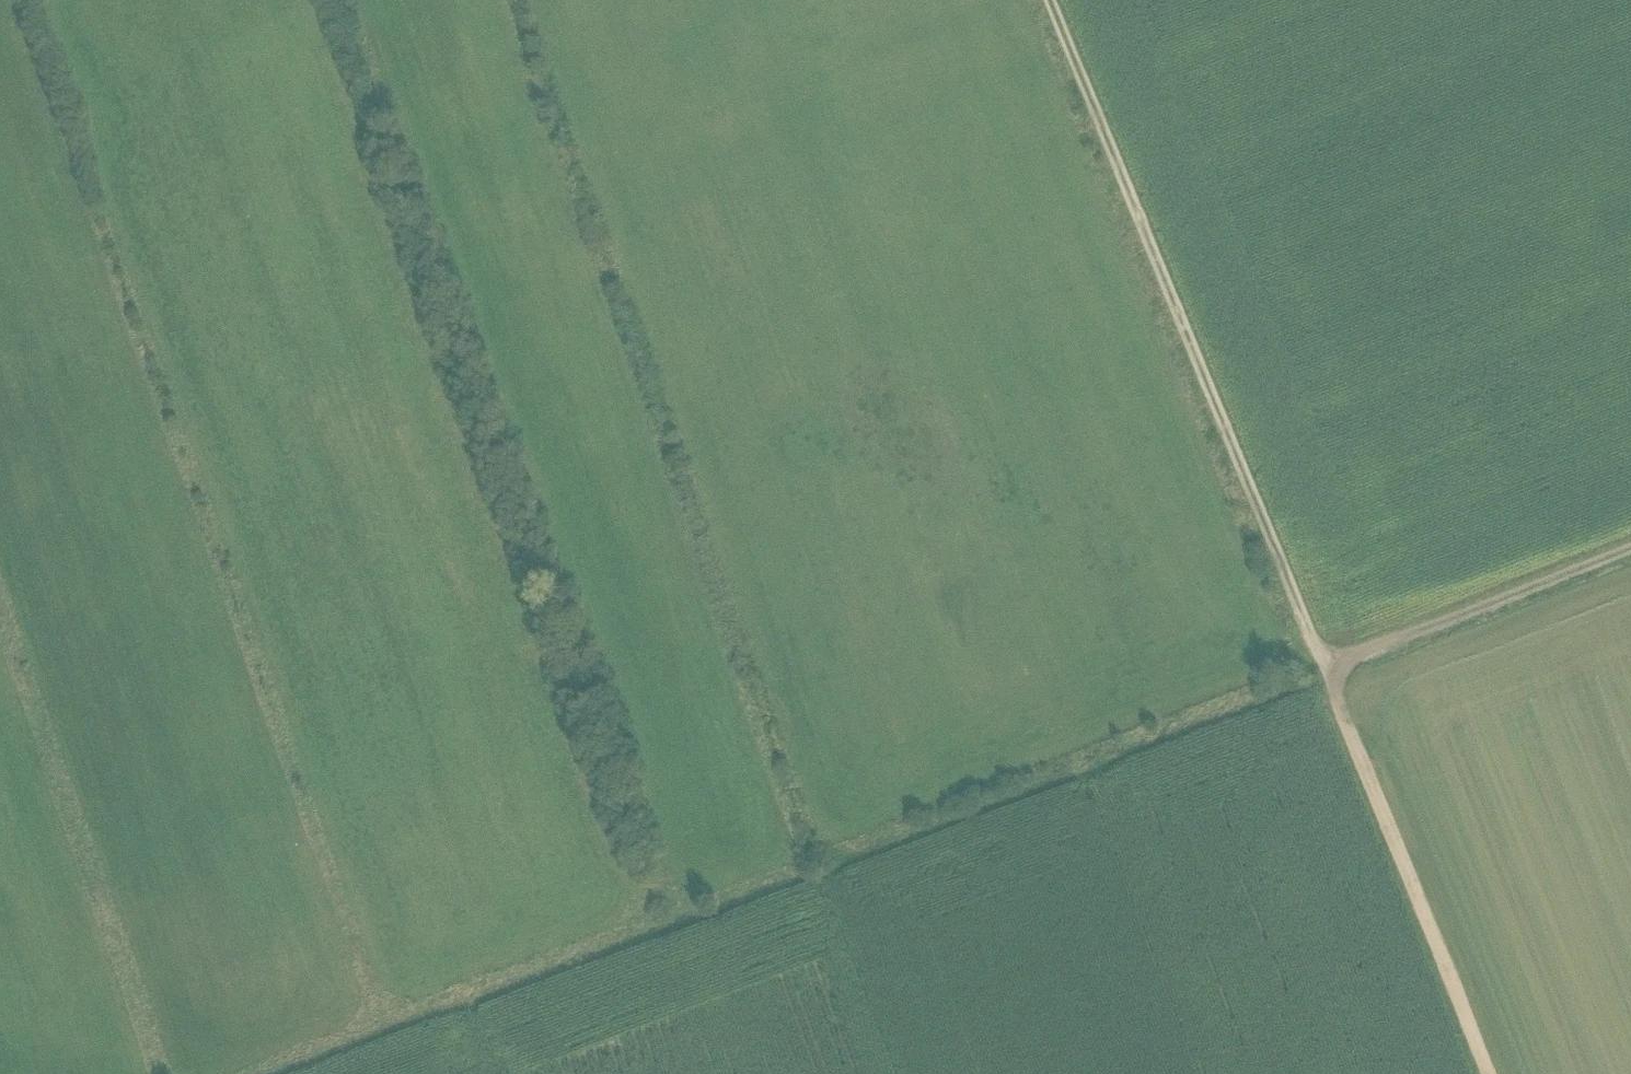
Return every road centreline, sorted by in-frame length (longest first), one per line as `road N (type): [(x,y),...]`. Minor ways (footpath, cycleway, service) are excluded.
road 1 (track): [(1057,0),(1325,665)]
road 2 (track): [(1325,665),(1487,1073)]
road 3 (track): [(1325,665),(1630,546)]

